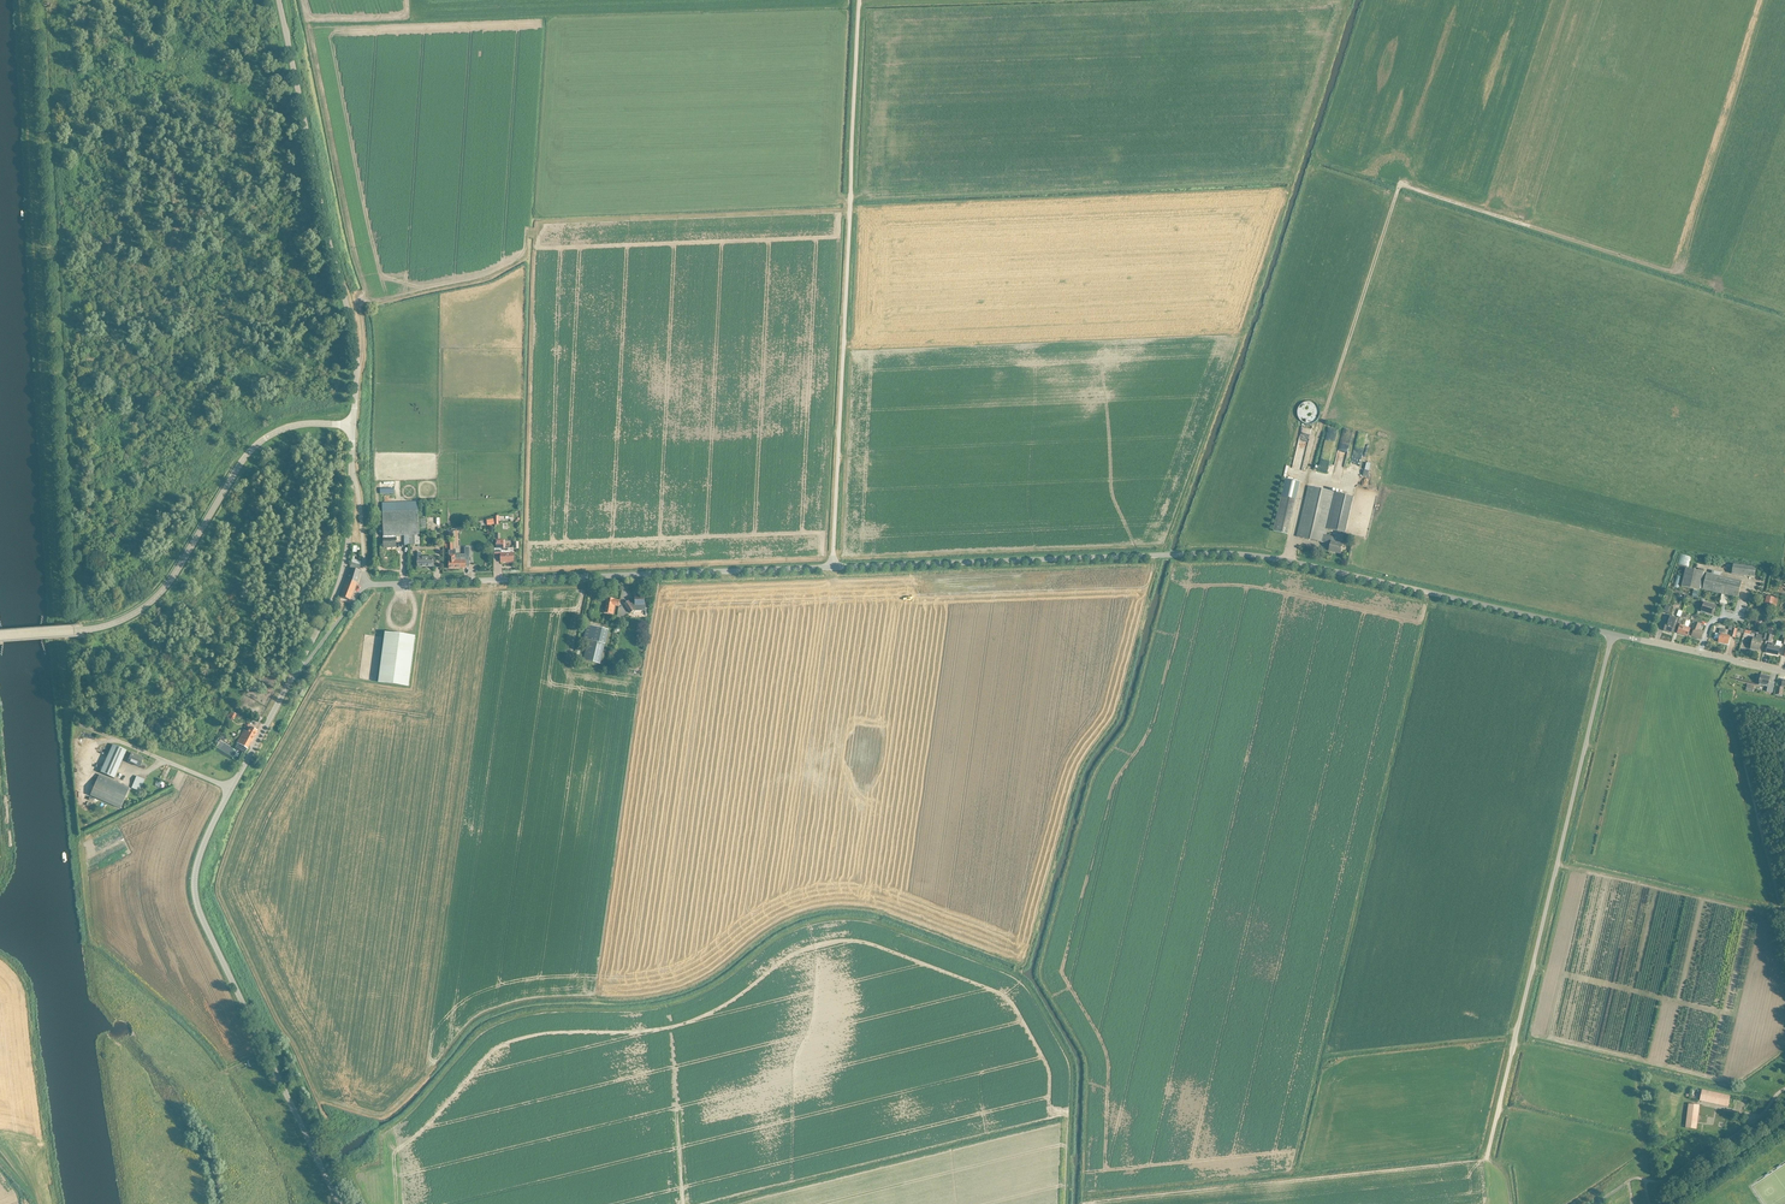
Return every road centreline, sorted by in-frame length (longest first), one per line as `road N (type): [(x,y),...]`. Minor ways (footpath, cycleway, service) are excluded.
road 1 (unclassified): [(832,568),(1242,554),(1611,634)]
road 2 (track): [(1784,309),(1400,184),(1302,496)]
road 3 (unclassified): [(832,568),(858,0)]
road 4 (unclassified): [(1487,1158),(1611,634)]
road 5 (unclassified): [(365,584),(832,568)]
road 6 (unclassified): [(338,1203),(197,904),(198,860),(230,788)]
road 7 (unclassified): [(0,636),(90,629),(133,615),(173,578),(245,457),(264,438),(304,424),(353,425)]
road 8 (unclassified): [(353,425),(354,338),(287,37)]
road 9 (track): [(1401,185),(1401,170),(1365,172),(1322,150),(1368,0)]
road 10 (unclassified): [(295,673),(344,568),(352,474)]
road 11 (track): [(1668,548),(1777,557),(1784,511)]
road 12 (unclassified): [(1784,672),(1633,639)]
road 13 (unclassified): [(230,788),(295,673)]

